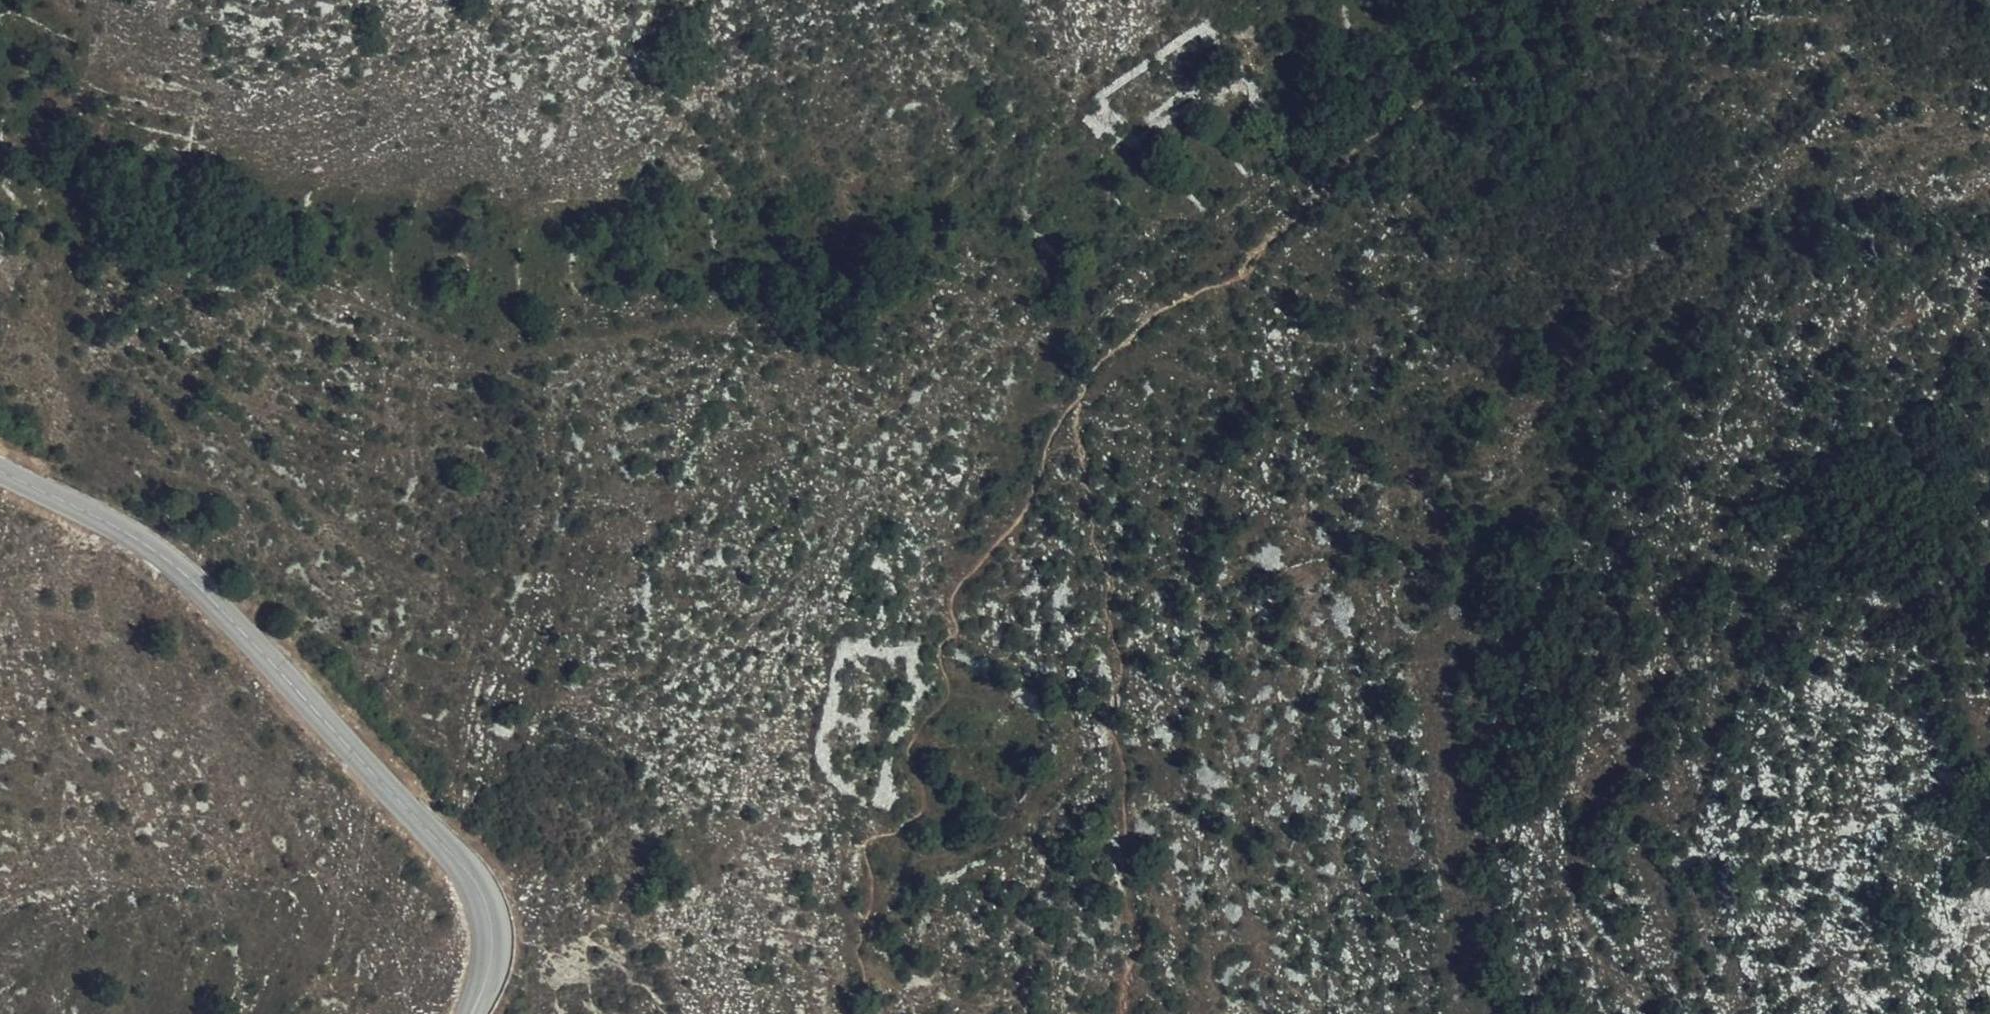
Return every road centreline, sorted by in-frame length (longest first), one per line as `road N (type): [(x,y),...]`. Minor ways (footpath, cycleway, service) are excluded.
road 1 (secondary): [(474,1013),(498,938),(476,878),(194,582),(0,481)]

